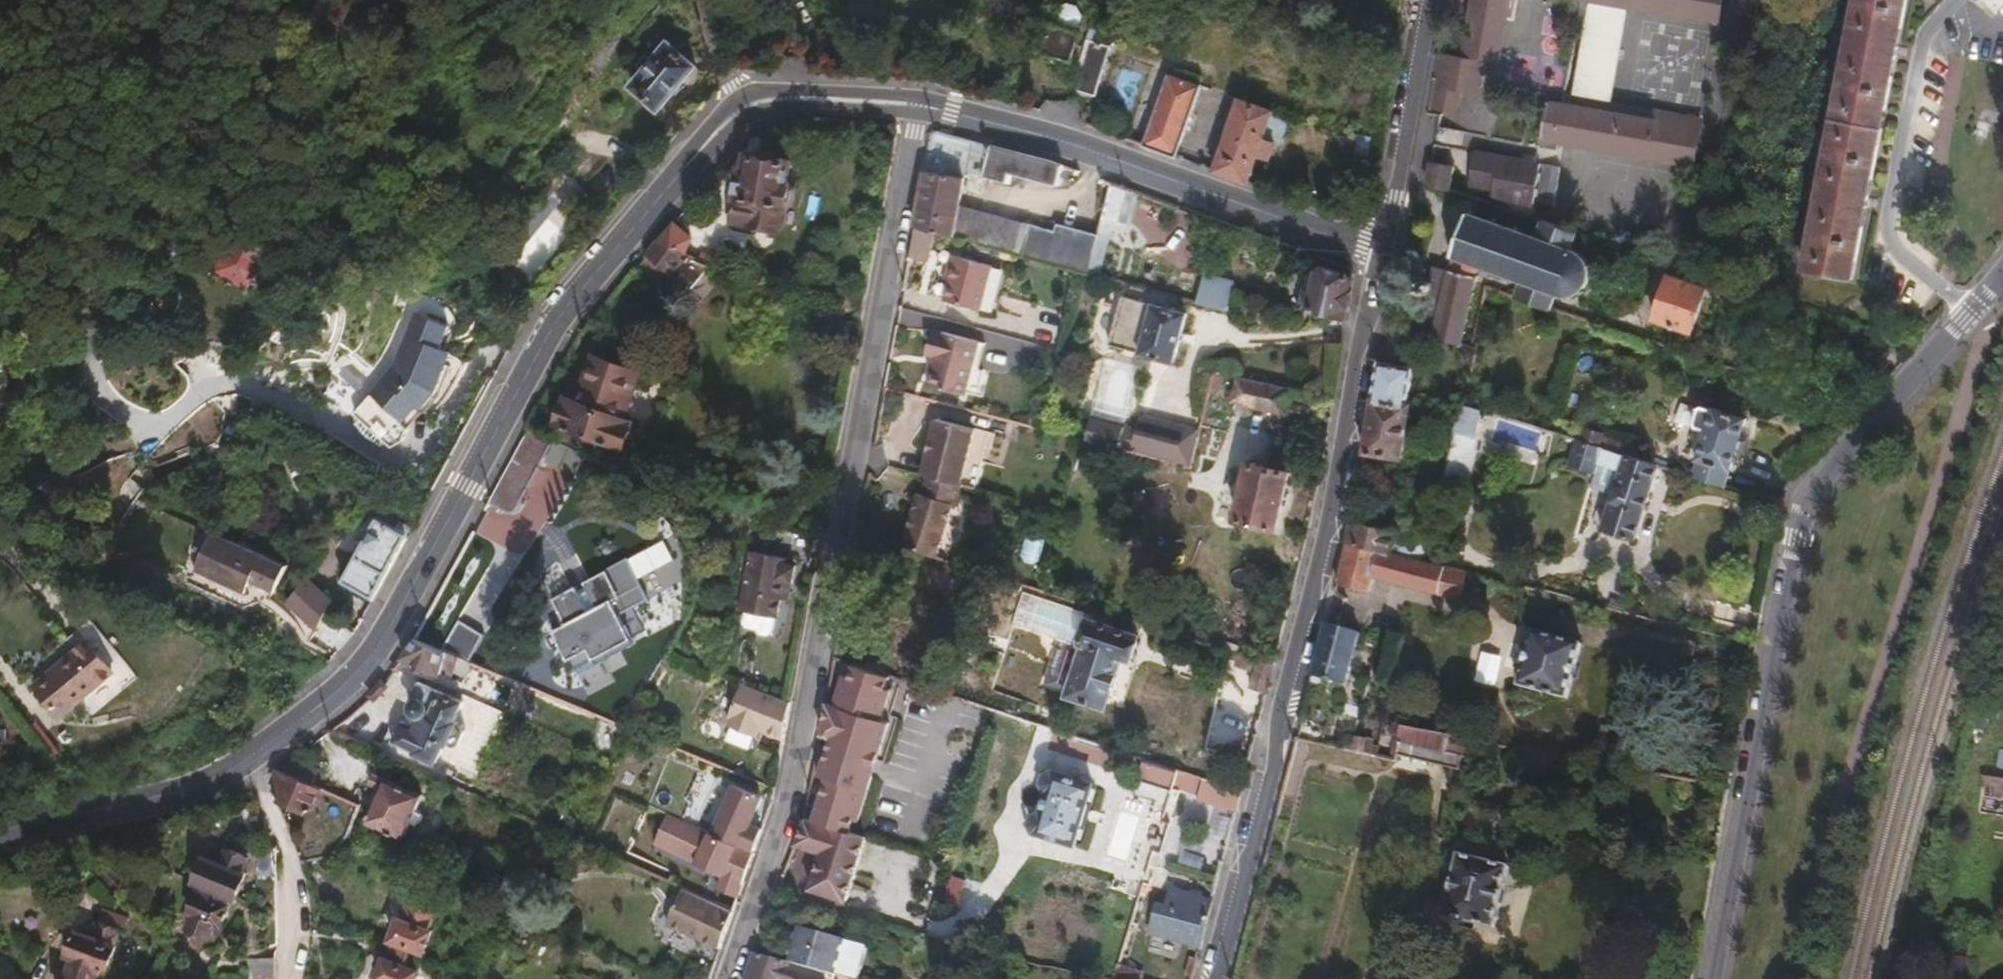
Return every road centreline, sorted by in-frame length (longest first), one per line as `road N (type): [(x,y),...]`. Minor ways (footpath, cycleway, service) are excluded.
road 1 (secondary): [(0,842),(203,783),(355,678),(407,603),(547,335),(734,112)]
road 2 (residential): [(734,978),(789,826),(923,103)]
road 3 (secondary): [(1711,978),(1808,507),(1827,472),(2002,272)]
road 4 (secondary): [(1386,253),(1339,494),(1215,978)]
road 5 (secondary): [(923,103),(1018,126),(1386,253)]
road 6 (secondary): [(1430,0),(1386,253)]
road 7 (secondary): [(734,112),(775,92),(803,89),(923,103)]

